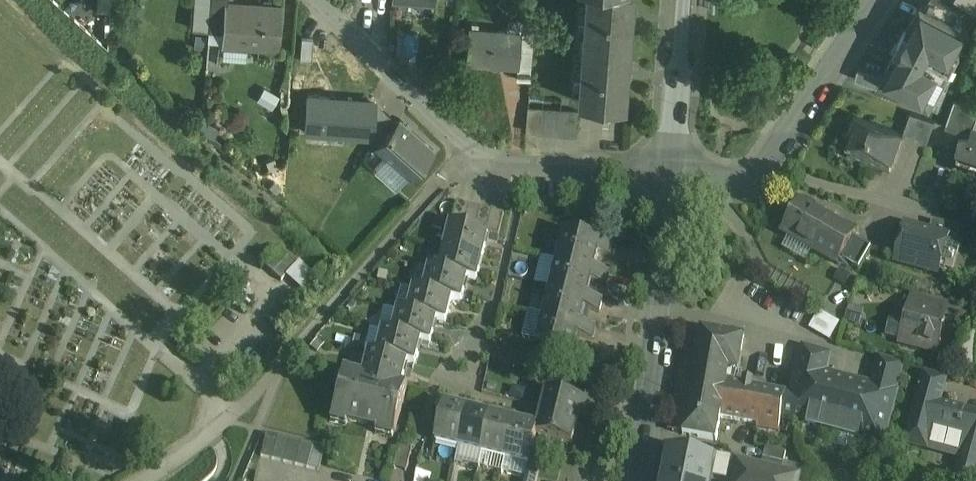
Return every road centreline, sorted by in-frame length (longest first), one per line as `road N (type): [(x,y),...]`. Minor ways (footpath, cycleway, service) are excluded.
road 1 (residential): [(132,480),(202,439),(281,369),(472,155)]
road 2 (residential): [(669,176),(631,480)]
road 3 (residential): [(873,0),(753,170),(712,180),(669,176)]
road 4 (residential): [(472,155),(317,0)]
road 5 (residential): [(669,176),(472,155)]
road 6 (residential): [(685,0),(669,176)]

